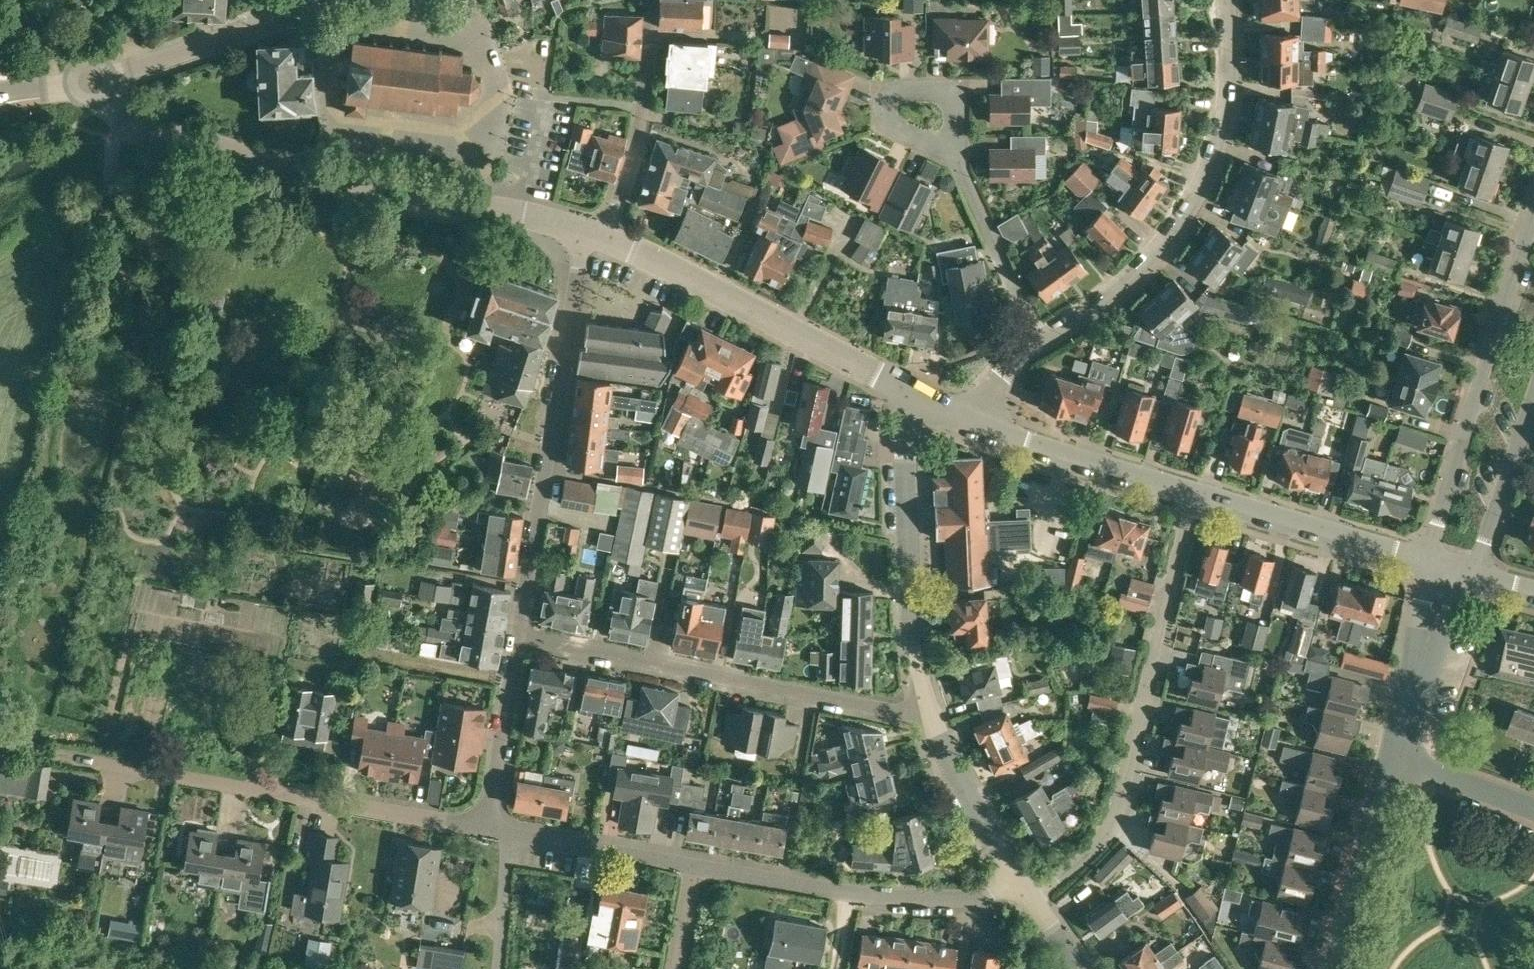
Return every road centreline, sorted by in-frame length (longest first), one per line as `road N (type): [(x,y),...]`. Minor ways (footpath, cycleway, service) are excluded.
road 1 (residential): [(582,229),(152,131),(120,116),(89,82)]
road 2 (residential): [(485,830),(0,748)]
road 3 (residential): [(1026,890),(1057,879),(1094,848),(1117,814),(1197,491)]
road 4 (residential): [(1039,343),(1166,248),(1207,183),(1226,142),(1231,100),(1225,0)]
road 5 (residential): [(515,642),(818,699),(908,711),(926,703)]
road 6 (residential): [(582,229),(515,642)]
road 7 (residential): [(1533,214),(1427,560)]
road 8 (residential): [(909,393),(606,236)]
road 9 (residential): [(693,864),(931,896),(1026,890)]
road 10 (residential): [(926,703),(908,608),(909,393)]
road 11 (residential): [(650,0),(639,128),(606,236)]
road 12 (residential): [(1427,560),(1197,491)]
road 13 (unclassified): [(89,82),(312,0)]
road 14 (residential): [(1197,491),(973,421)]
road 15 (residential): [(1329,968),(1389,759)]
road 16 (residential): [(1026,890),(955,775),(926,703)]
road 17 (residential): [(1039,343),(956,150)]
road 18 (residential): [(1389,759),(1445,566)]
road 19 (residential): [(515,642),(485,830)]
road 20 (residential): [(693,864),(508,833)]
road 21 (residential): [(1474,573),(1533,398)]
road 22 (residential): [(956,150),(957,86),(888,88),(885,113)]
road 23 (residential): [(1533,809),(1389,759)]
road 24 (residential): [(508,833),(499,968)]

